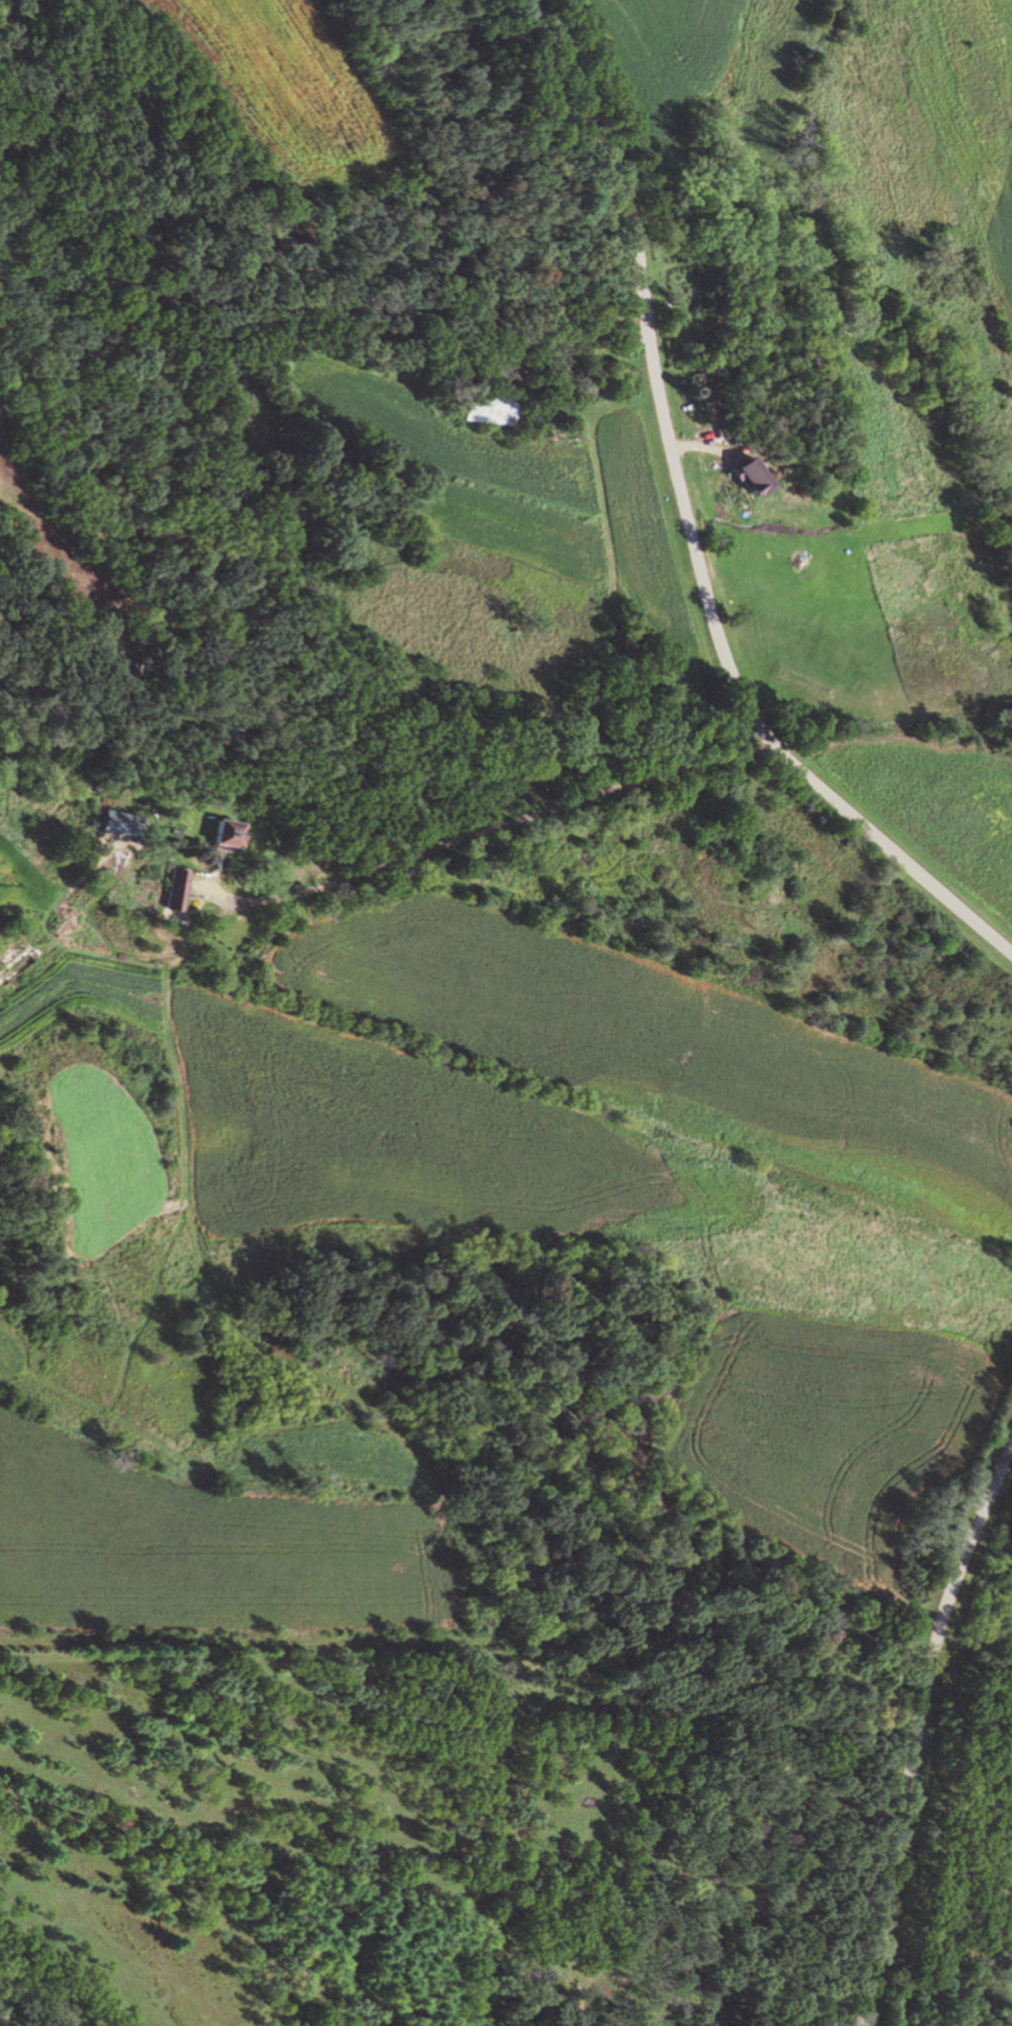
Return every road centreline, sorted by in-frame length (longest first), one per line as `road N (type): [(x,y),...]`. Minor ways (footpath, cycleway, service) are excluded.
road 1 (residential): [(1011,954),(786,761),(748,709),(723,653),(670,450),(620,187),(528,0)]
road 2 (residential): [(862,2025),(934,1642),(1011,1446)]

